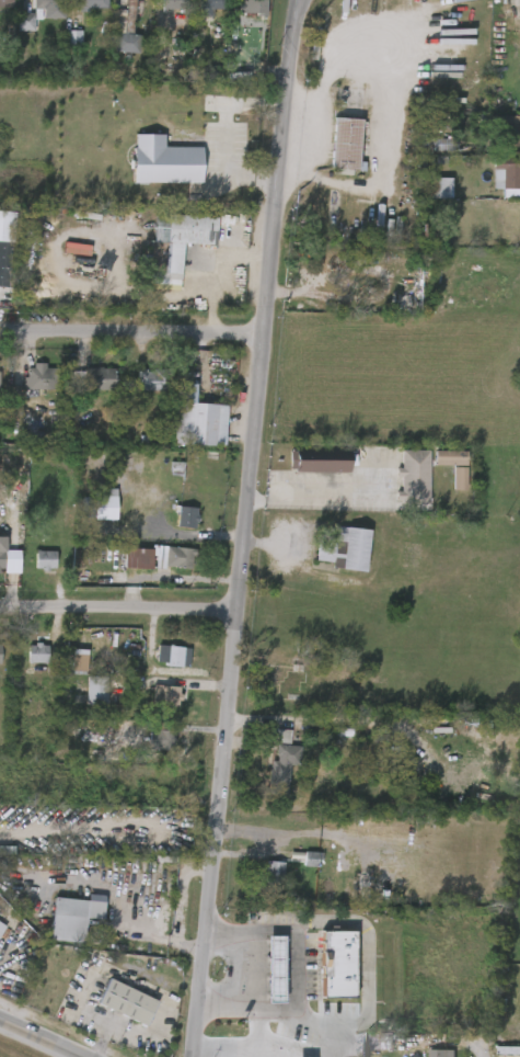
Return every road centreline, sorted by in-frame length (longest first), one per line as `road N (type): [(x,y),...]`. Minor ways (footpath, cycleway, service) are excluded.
road 1 (tertiary): [(298,0),(192,1056)]
road 2 (residential): [(0,330),(263,333)]
road 3 (residential): [(0,608),(239,610)]

